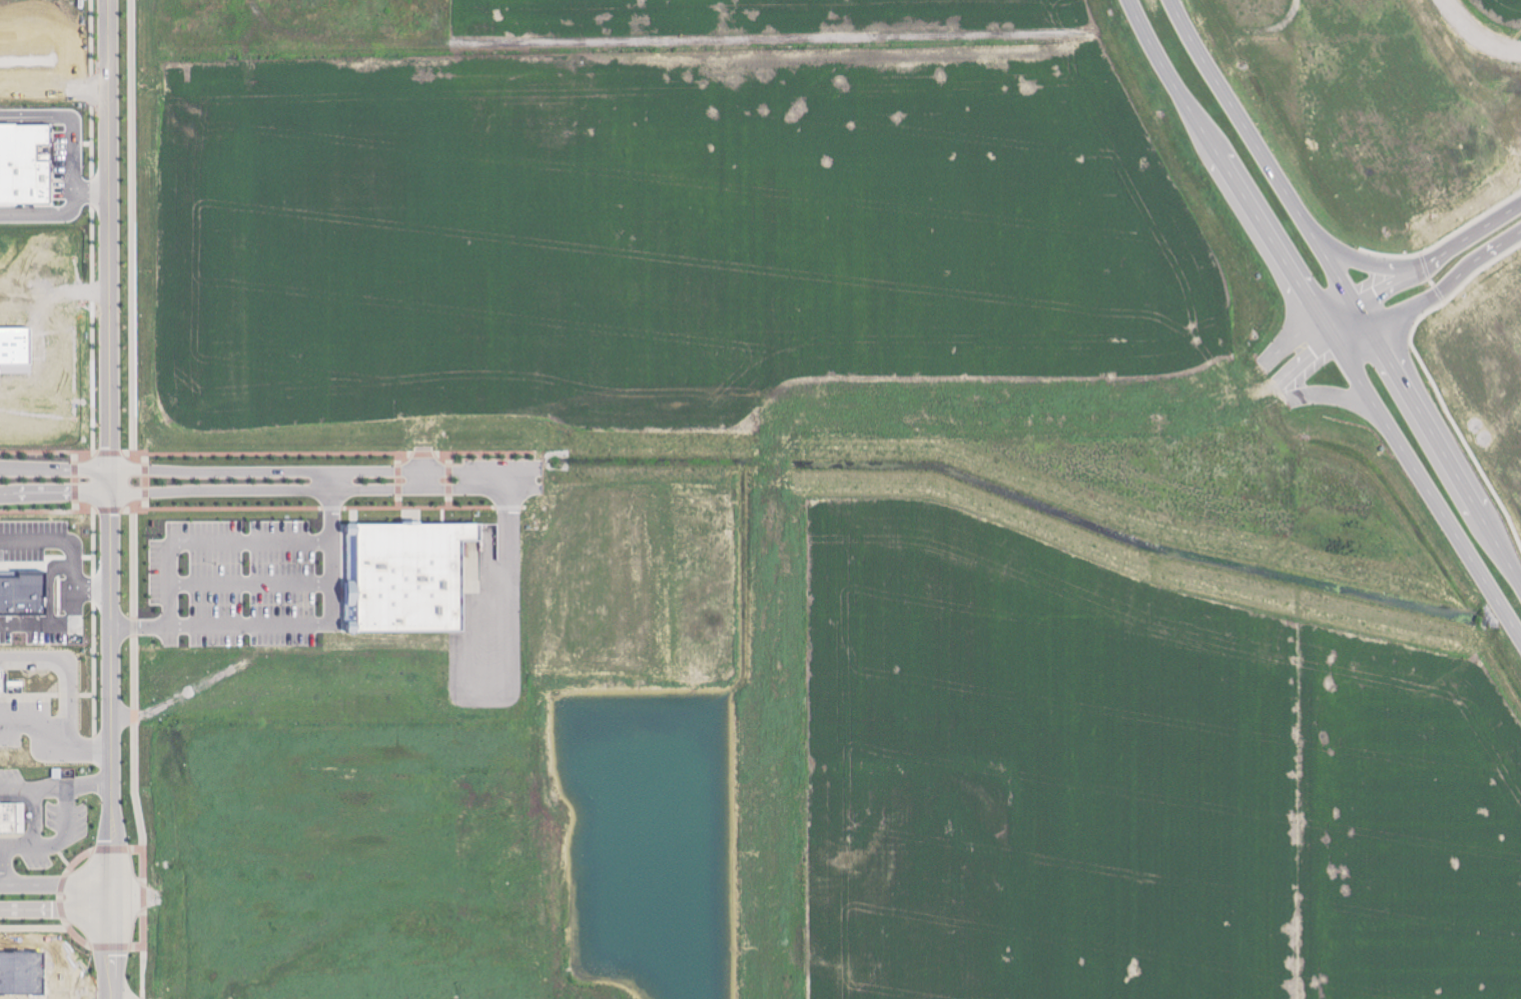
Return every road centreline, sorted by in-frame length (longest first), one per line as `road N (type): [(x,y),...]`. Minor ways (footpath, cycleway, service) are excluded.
road 1 (tertiary): [(1130,0),(1520,635)]
road 2 (tertiary): [(1520,580),(1171,0)]

